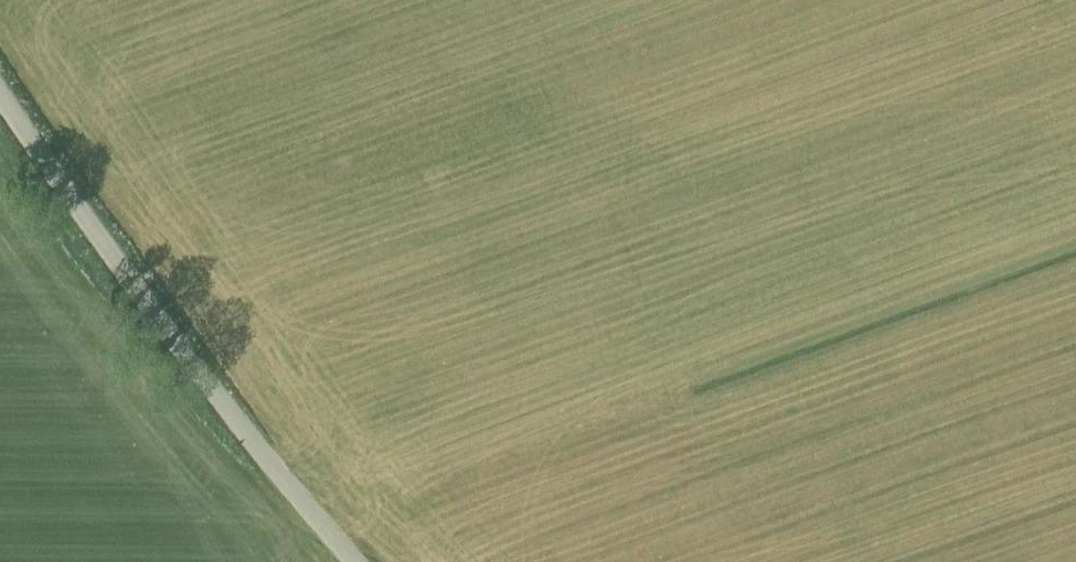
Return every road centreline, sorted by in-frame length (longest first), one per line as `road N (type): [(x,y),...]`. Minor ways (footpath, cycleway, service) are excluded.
road 1 (unclassified): [(352,561),(74,211),(0,94)]

